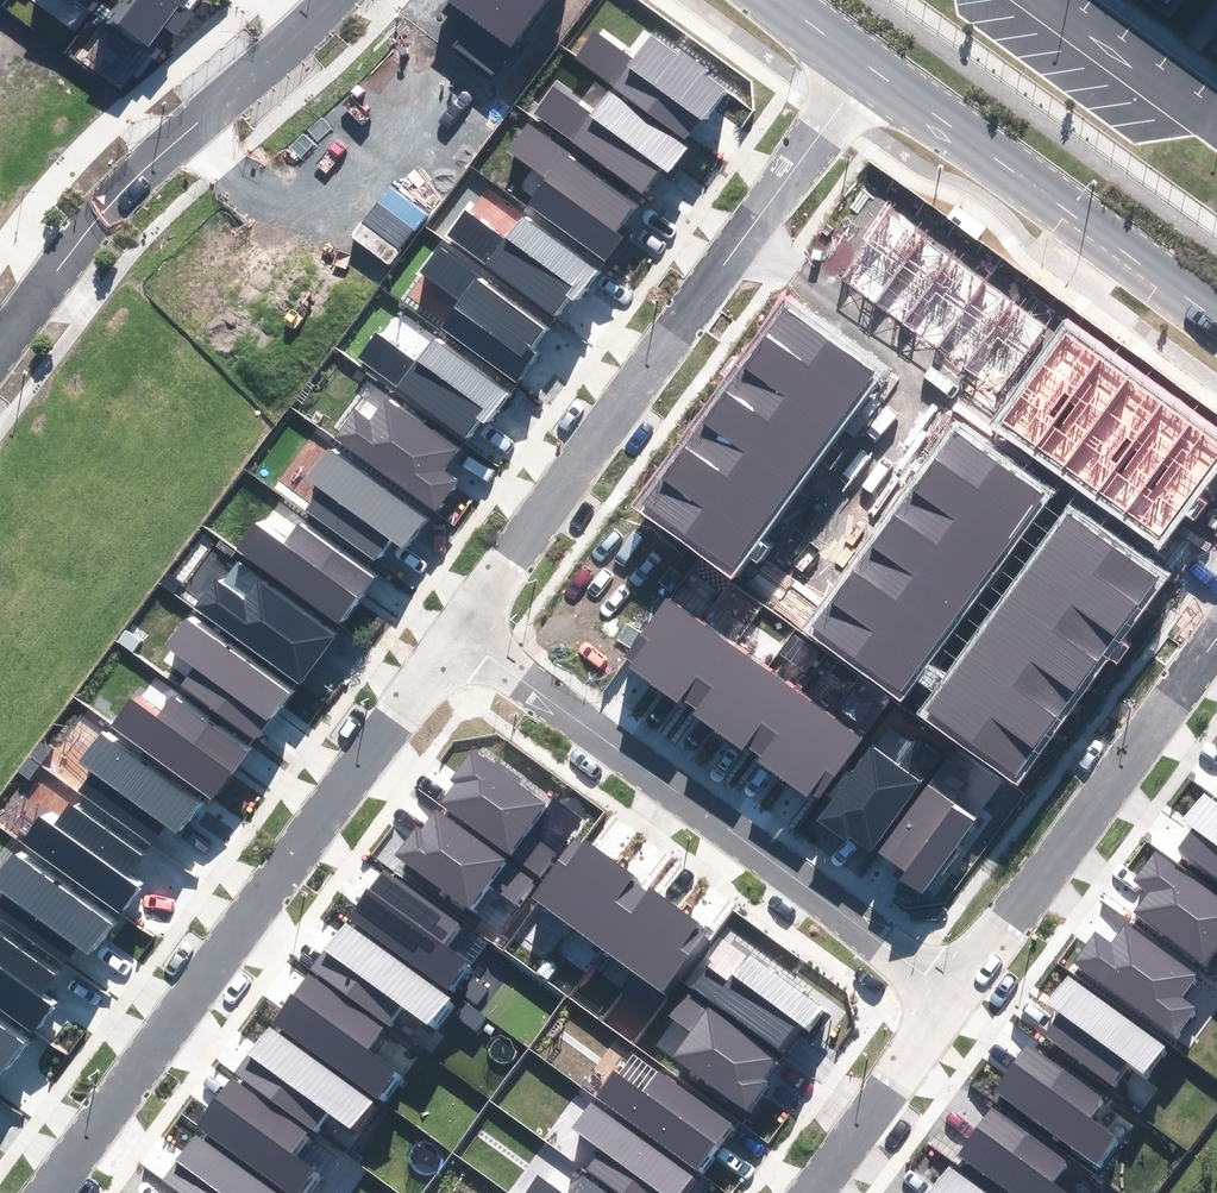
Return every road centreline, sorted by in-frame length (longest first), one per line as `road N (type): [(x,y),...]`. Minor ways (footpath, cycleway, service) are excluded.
road 1 (residential): [(47,1192),(457,636)]
road 2 (residential): [(457,636),(960,991)]
road 3 (residential): [(457,636),(740,242)]
road 4 (residential): [(0,334),(97,207),(314,14)]
road 5 (residential): [(1216,622),(960,991)]
road 6 (residential): [(858,56),(1216,317)]
road 7 (residential): [(928,380),(1216,591)]
road 8 (residential): [(960,991),(811,1192)]
road 9 (residential): [(740,242),(928,380)]
road 10 (residential): [(740,242),(858,56)]
road 11 (residential): [(928,380),(804,546)]

